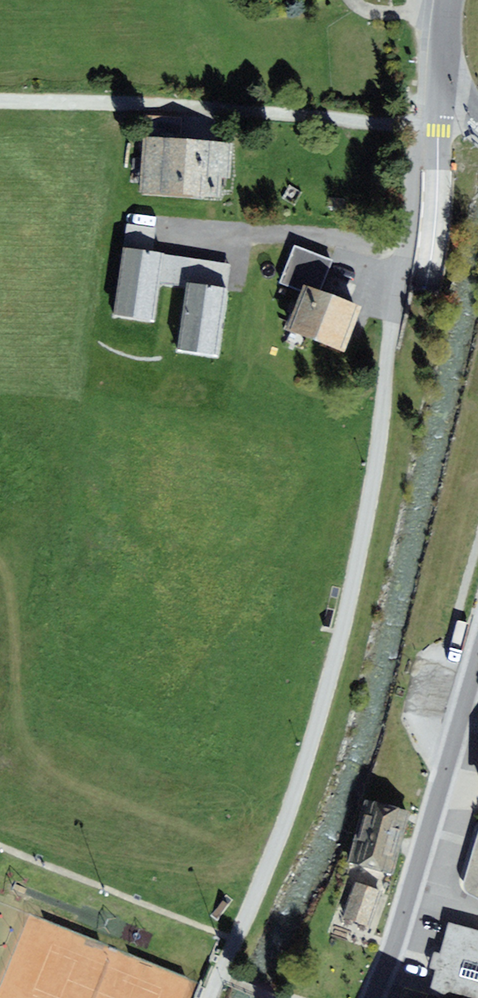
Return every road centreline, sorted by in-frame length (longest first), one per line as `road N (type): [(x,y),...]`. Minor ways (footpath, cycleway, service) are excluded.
road 1 (track): [(0,98),(323,116),(438,133)]
road 2 (tertiary): [(373,997),(477,662)]
road 3 (tertiary): [(477,112),(439,78),(449,0)]

